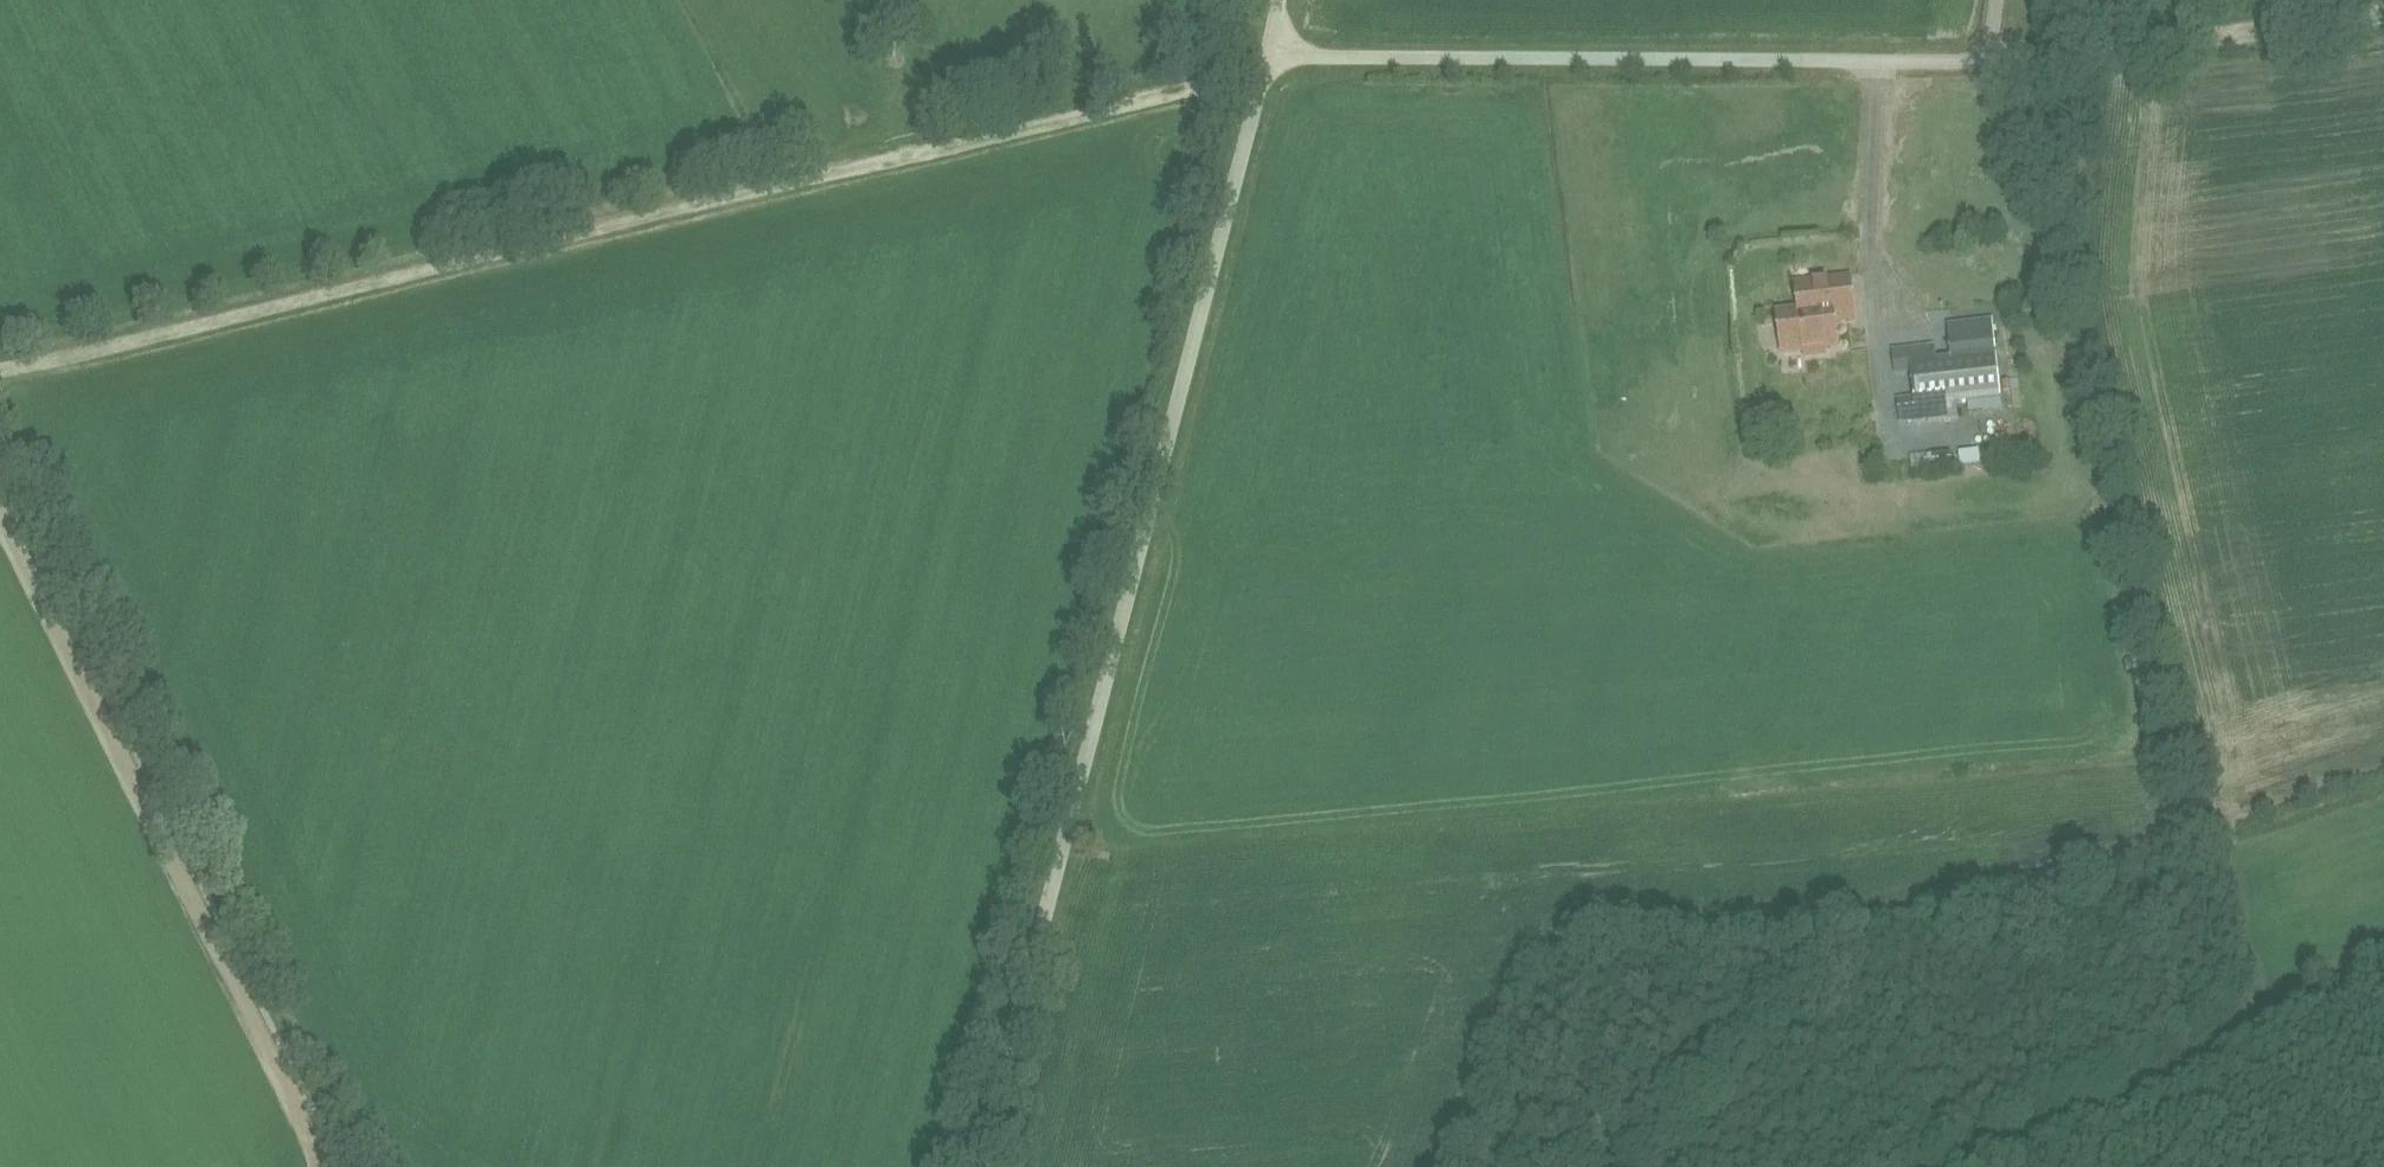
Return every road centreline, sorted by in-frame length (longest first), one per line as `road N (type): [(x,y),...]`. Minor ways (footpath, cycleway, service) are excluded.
road 1 (track): [(0,374),(1268,57)]
road 2 (unclassified): [(980,1166),(1268,57)]
road 3 (unclassified): [(1268,57),(1994,58),(2002,0)]
road 4 (track): [(320,1166),(0,509)]
road 5 (track): [(2383,7),(1994,58)]

